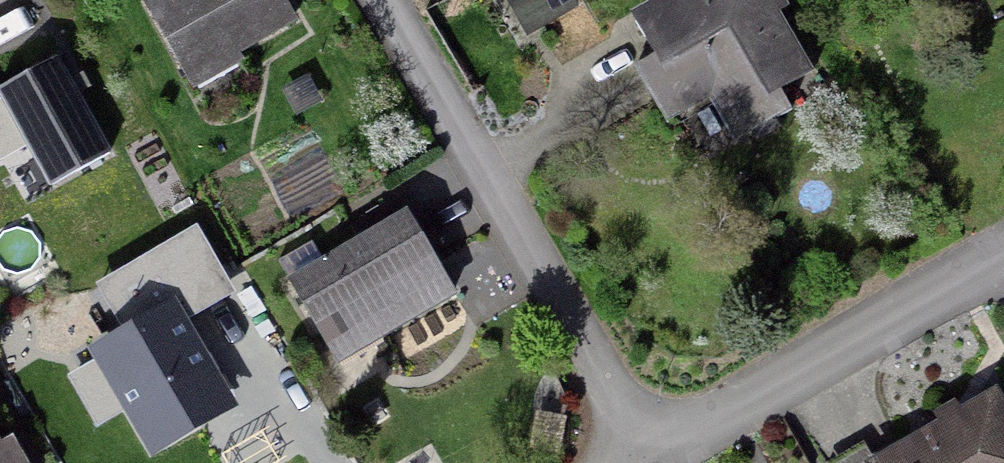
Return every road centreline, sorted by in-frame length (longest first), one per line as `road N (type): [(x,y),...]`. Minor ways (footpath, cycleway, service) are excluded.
road 1 (residential): [(382,0),(651,458)]
road 2 (residential): [(1003,255),(651,458)]

